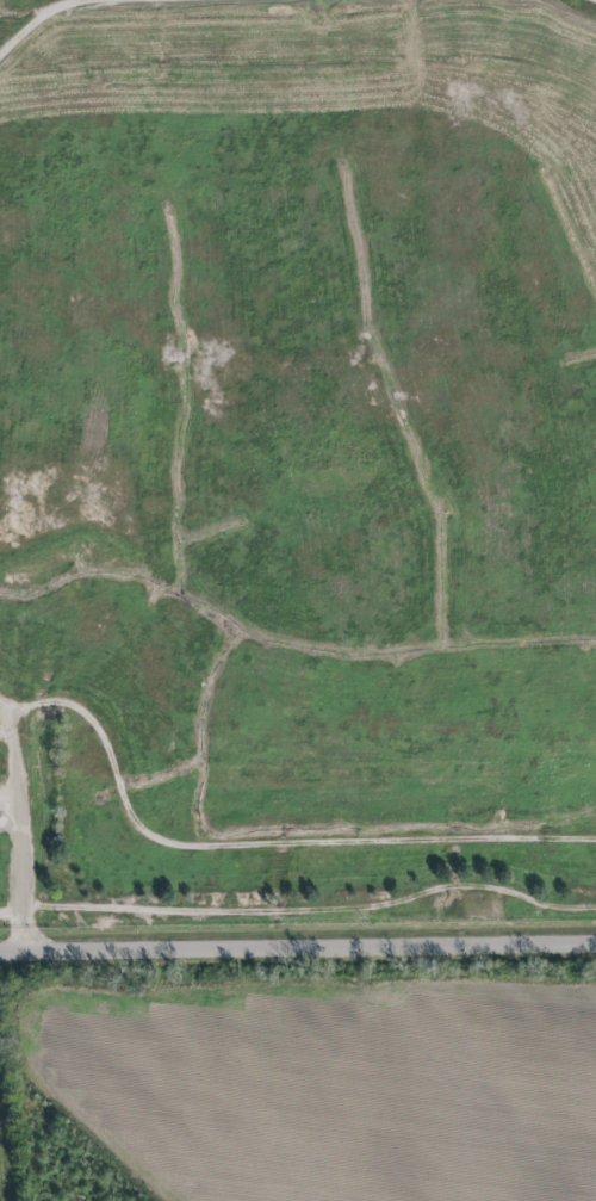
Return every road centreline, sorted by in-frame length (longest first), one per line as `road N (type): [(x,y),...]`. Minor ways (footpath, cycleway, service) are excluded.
road 1 (track): [(595,907),(182,904),(151,836),(114,704),(82,689),(25,720),(0,722)]
road 2 (residential): [(0,951),(595,943)]
road 3 (track): [(595,837),(151,836)]
road 4 (track): [(0,76),(12,43),(49,16),(338,0)]
road 5 (track): [(31,951),(25,720),(0,699)]

